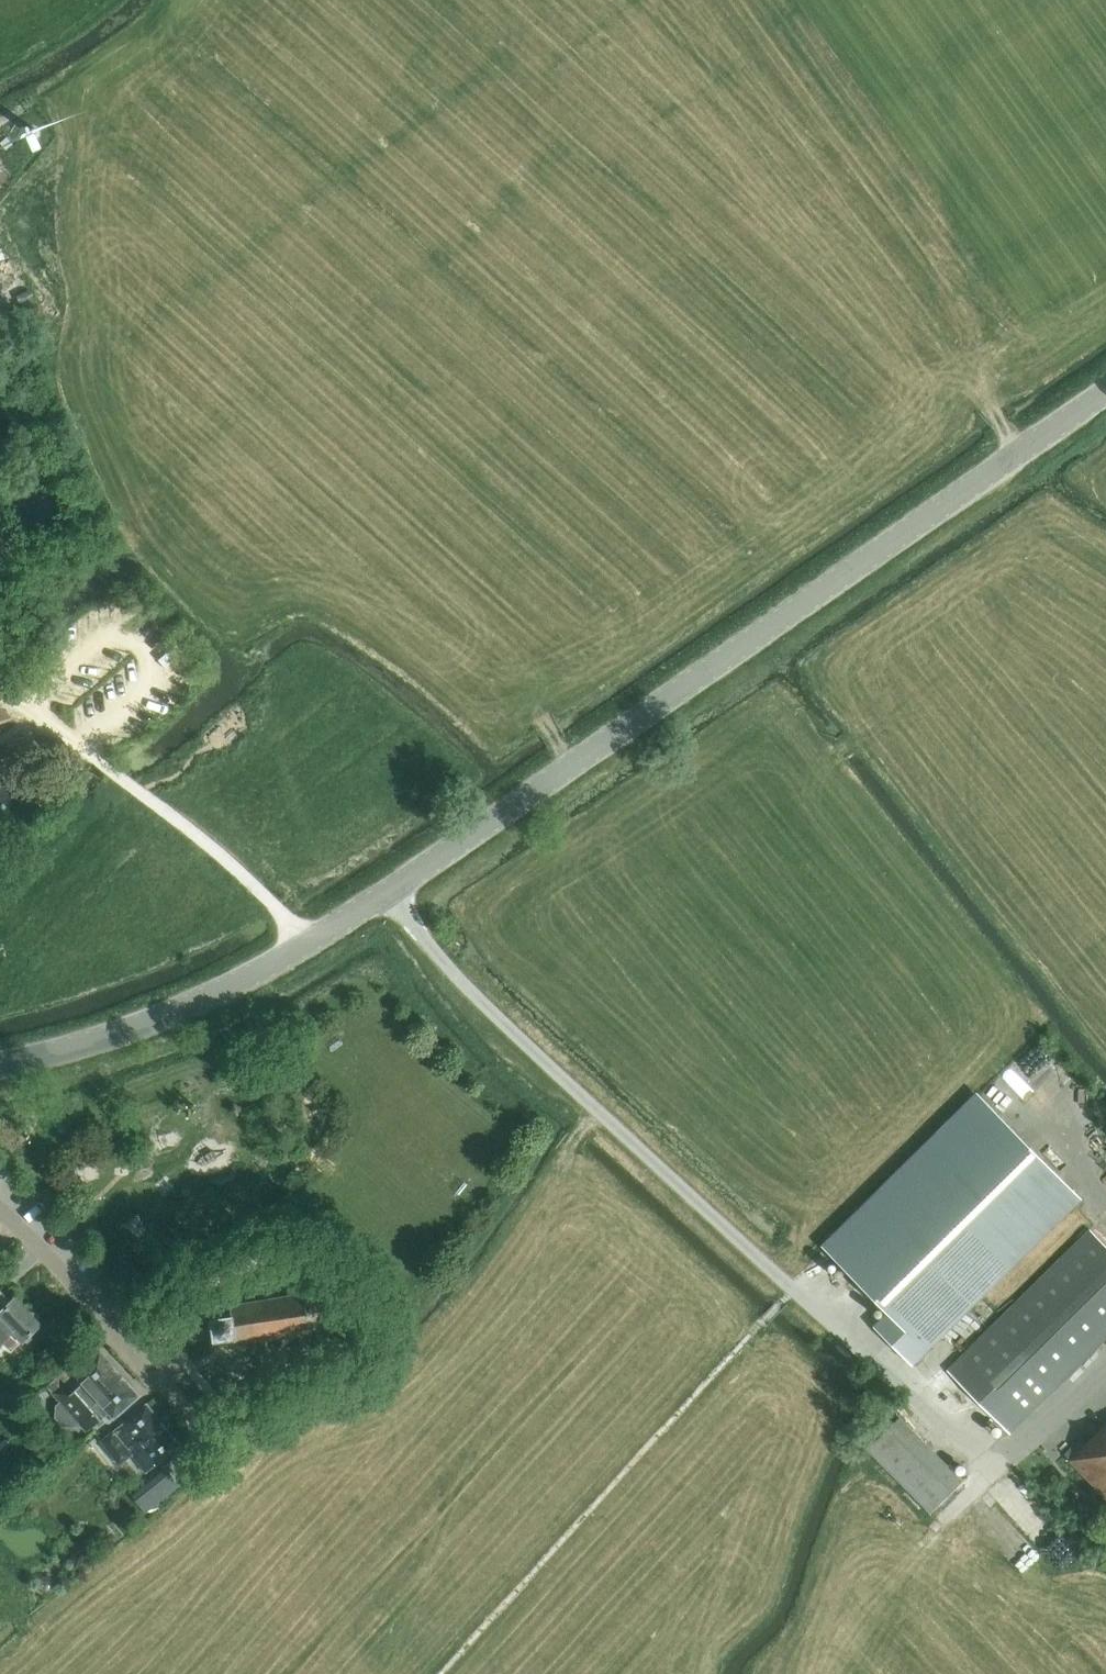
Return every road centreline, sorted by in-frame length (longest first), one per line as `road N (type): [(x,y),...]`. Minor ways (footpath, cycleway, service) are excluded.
road 1 (tertiary): [(0,1068),(80,1047),(206,998),(308,944),(1105,393)]
road 2 (residential): [(221,1446),(0,1210)]

